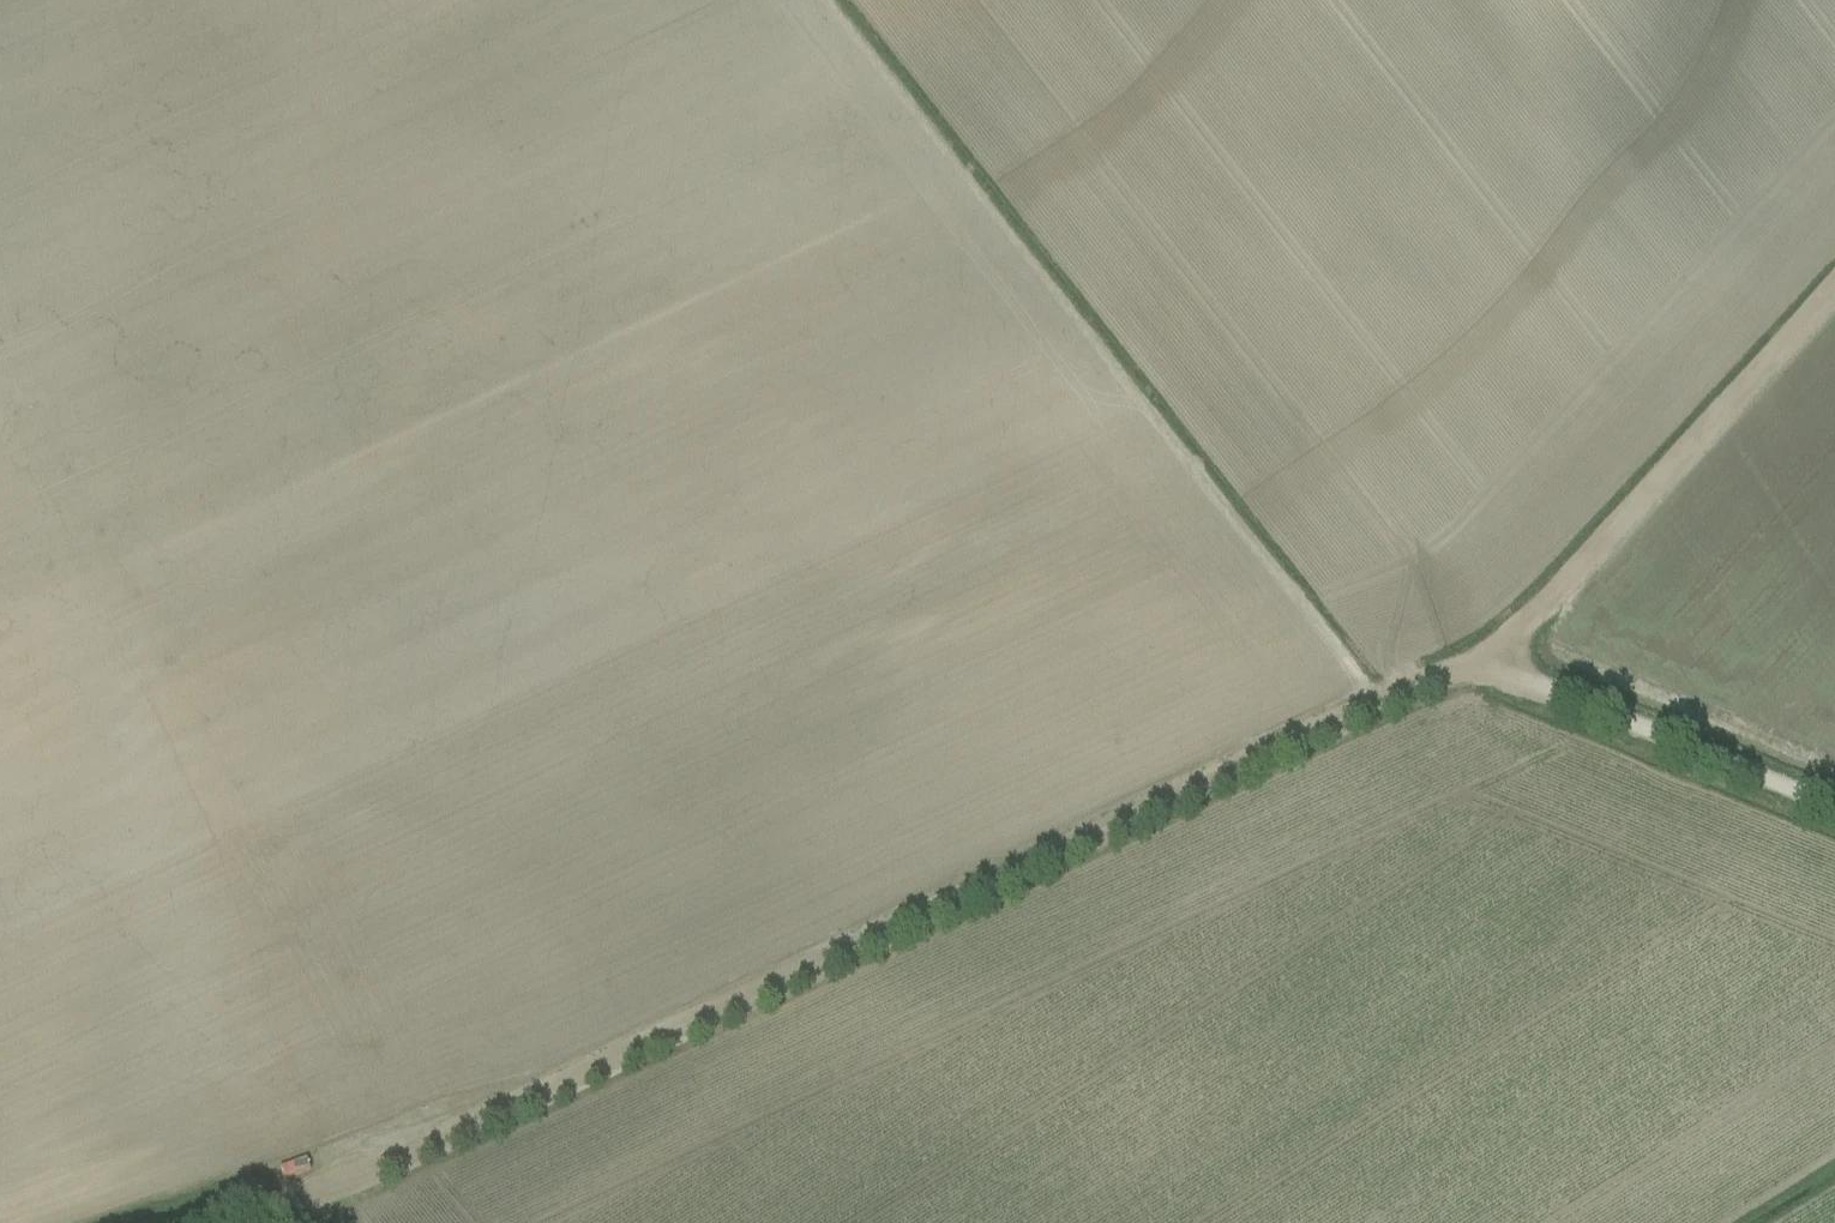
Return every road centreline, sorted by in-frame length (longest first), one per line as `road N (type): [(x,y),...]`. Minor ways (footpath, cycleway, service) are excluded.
road 1 (track): [(1834,287),(1479,660),(302,1200)]
road 2 (unclassified): [(1834,809),(1479,660)]

